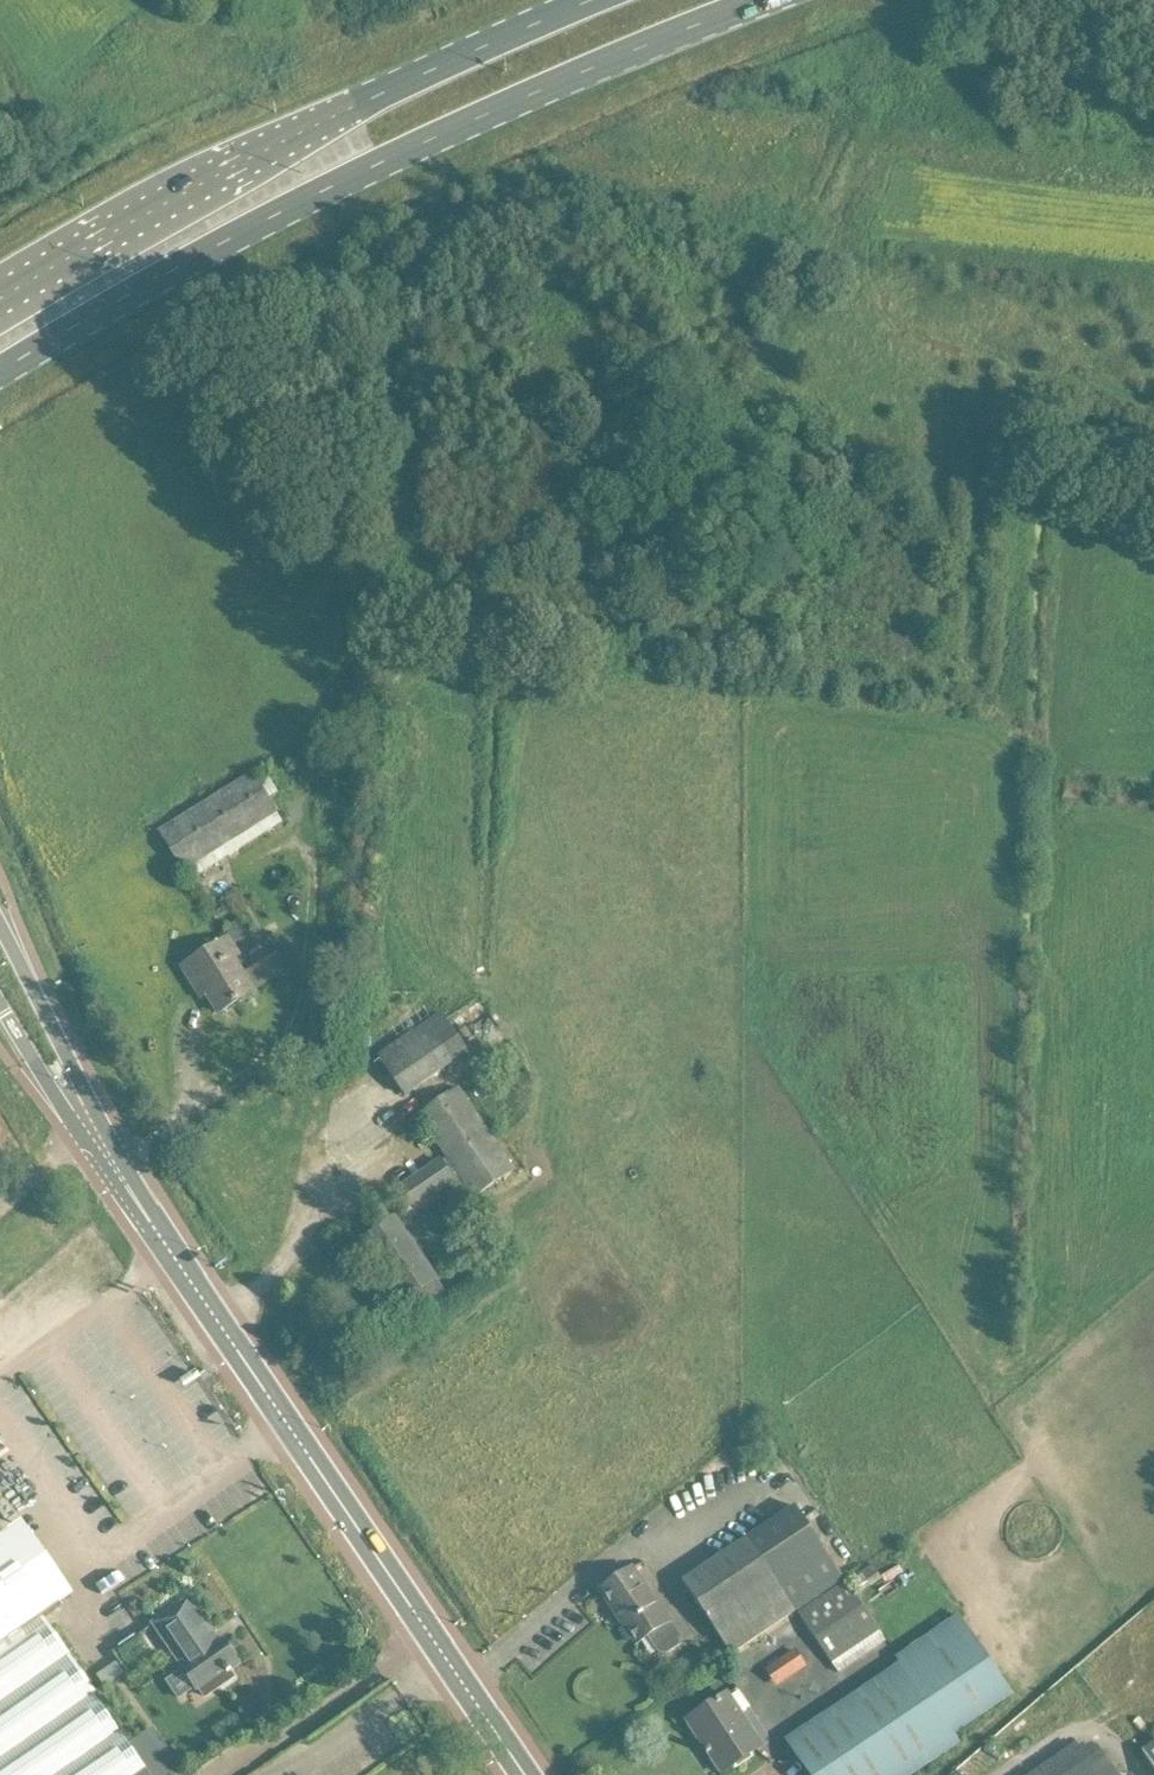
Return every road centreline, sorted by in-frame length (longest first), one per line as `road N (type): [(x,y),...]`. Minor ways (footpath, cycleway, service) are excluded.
road 1 (primary): [(0,379),(242,233),(536,93),(769,0)]
road 2 (tertiary): [(527,1774),(94,1134)]
road 3 (primary): [(600,0),(304,133),(0,306)]
road 4 (tertiary): [(94,1134),(60,1042),(0,926)]
road 5 (tertiary): [(0,1001),(94,1134)]

